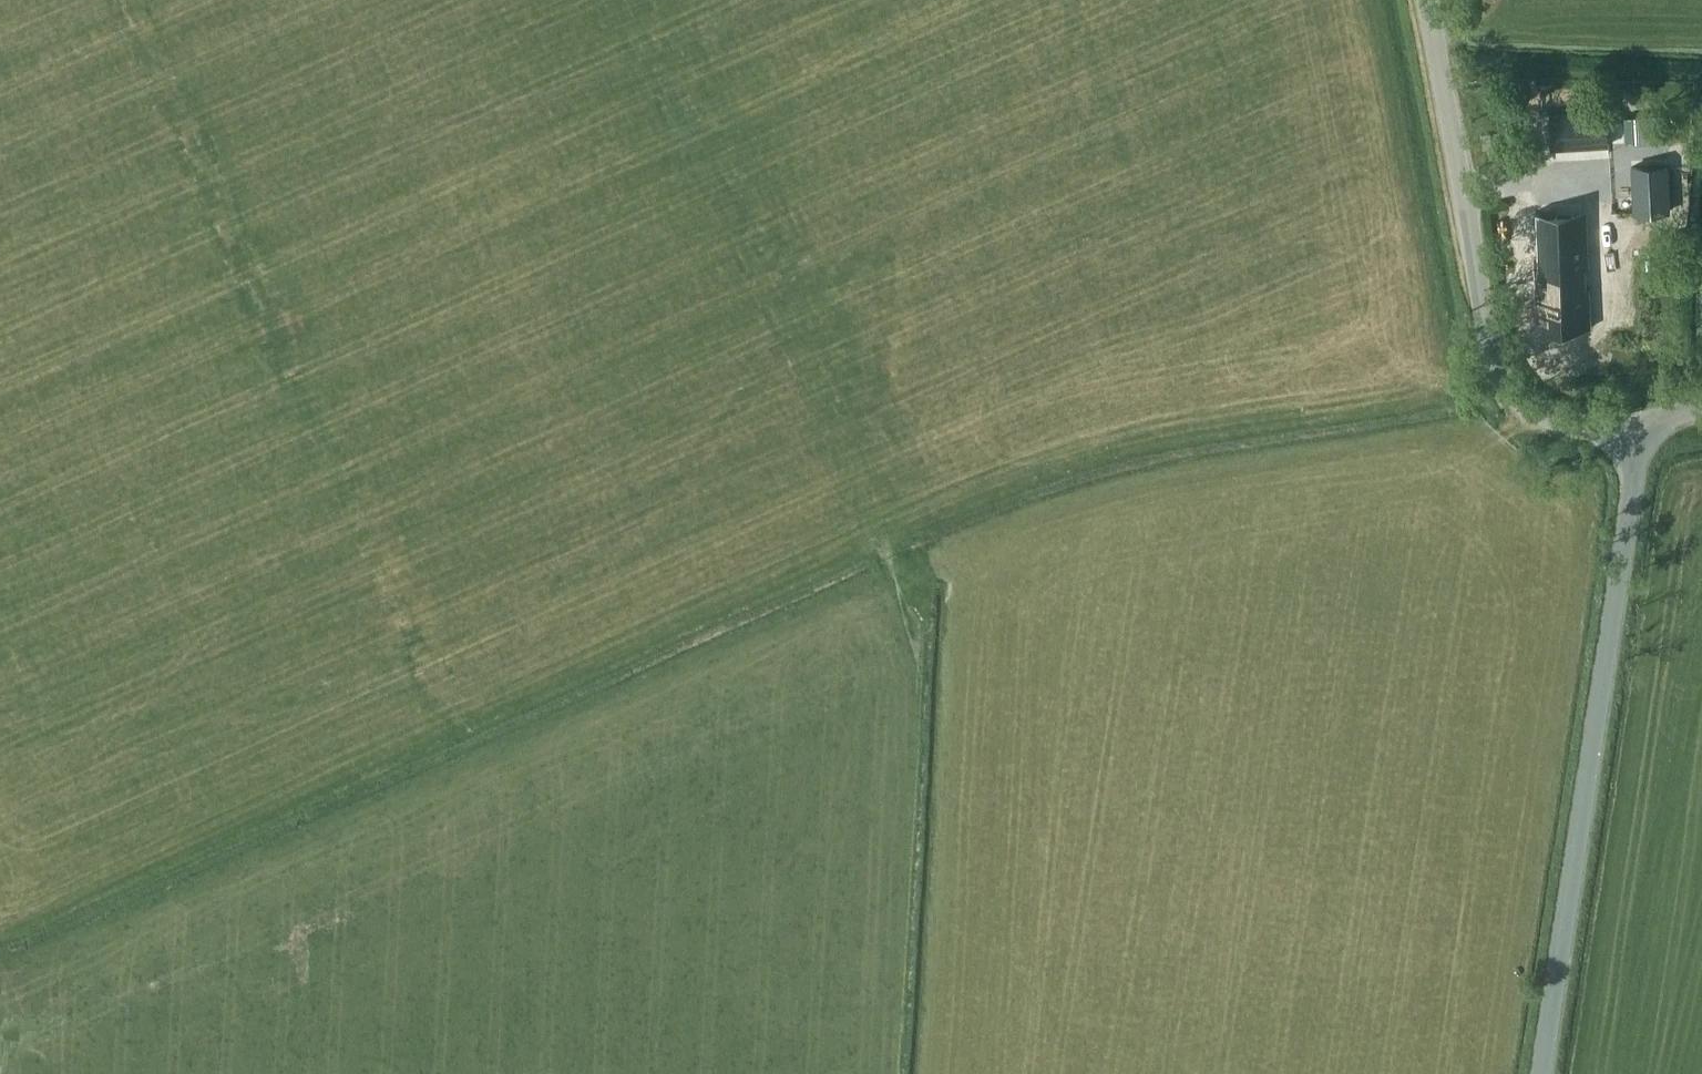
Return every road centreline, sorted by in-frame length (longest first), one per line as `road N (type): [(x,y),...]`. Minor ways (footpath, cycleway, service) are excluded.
road 1 (tertiary): [(1543,1073),(1634,463),(1623,428)]
road 2 (tertiary): [(1623,428),(1569,422),(1526,403),(1506,380),(1425,0)]

